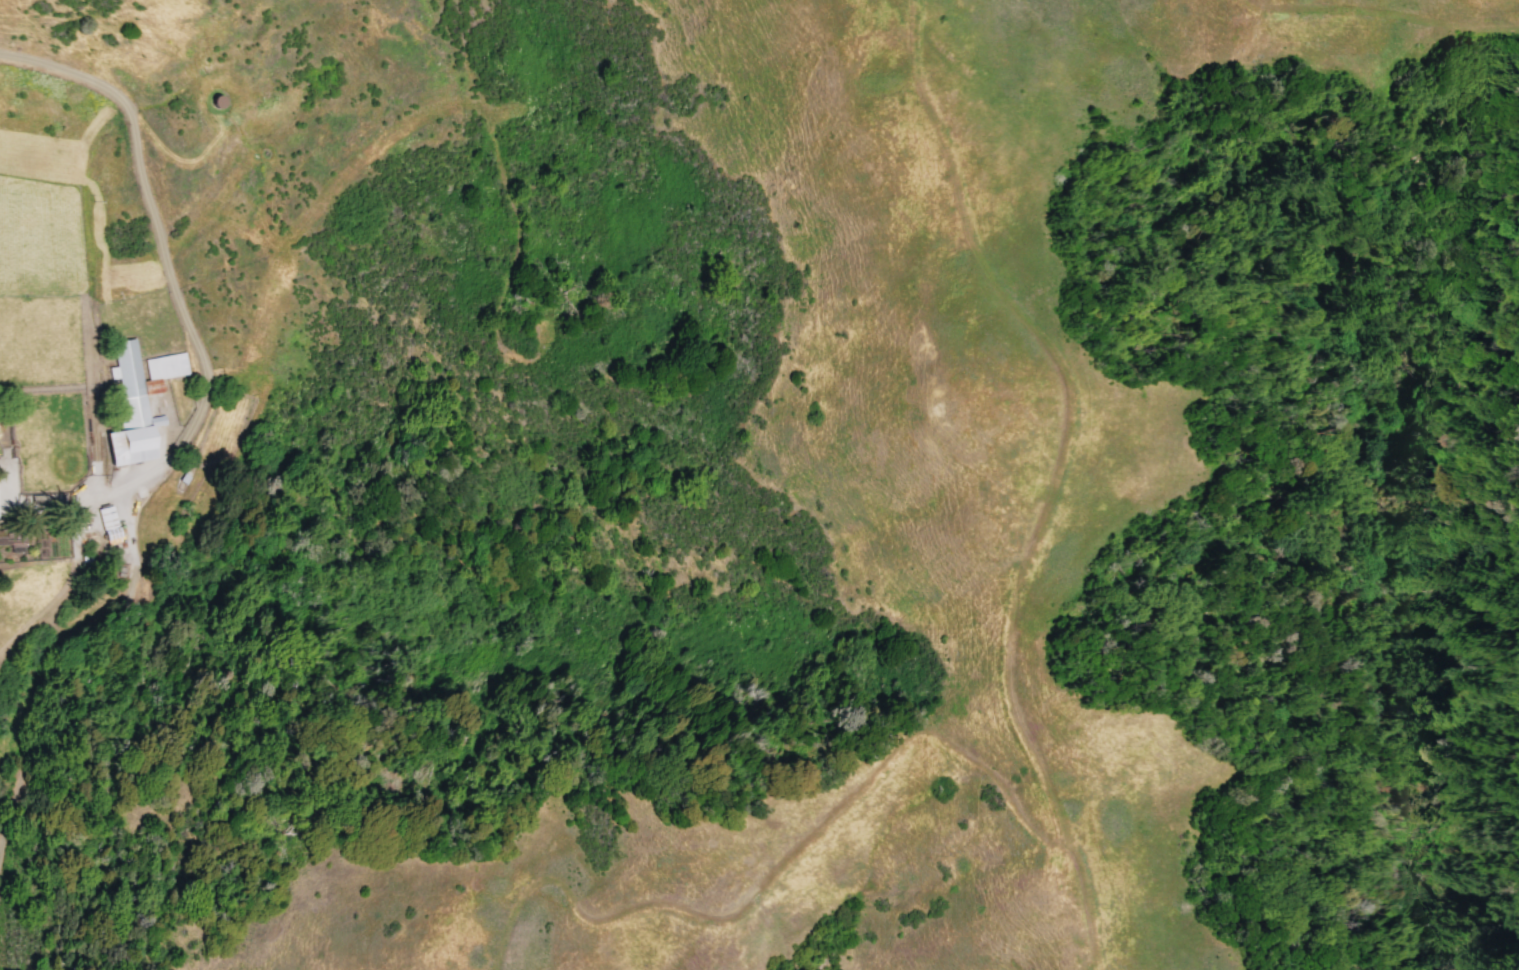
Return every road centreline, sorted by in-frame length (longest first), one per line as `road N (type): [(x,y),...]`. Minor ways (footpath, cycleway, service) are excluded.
road 1 (residential): [(0,53),(96,79),(123,101),(204,378),(198,420),(153,479)]

